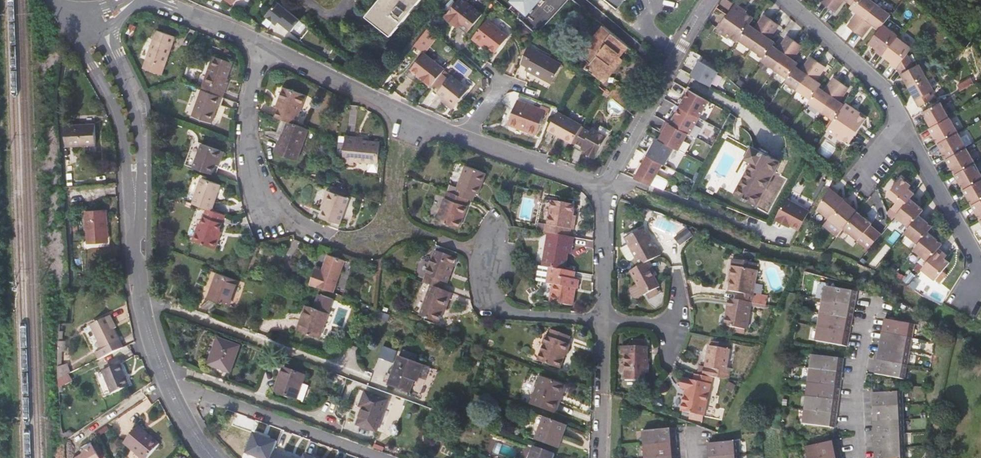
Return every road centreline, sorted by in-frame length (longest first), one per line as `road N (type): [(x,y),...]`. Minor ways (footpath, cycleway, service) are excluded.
road 1 (residential): [(461,136),(263,46)]
road 2 (residential): [(709,0),(604,185)]
road 3 (residential): [(341,370),(141,303)]
road 4 (tertiary): [(74,14),(116,112),(135,202)]
road 5 (residential): [(498,222),(486,257),(492,305),(603,321)]
road 6 (residential): [(966,294),(980,268),(902,125)]
road 7 (residential): [(342,426),(161,370)]
road 8 (residential): [(902,125),(868,76),(784,0)]
road 9 (residential): [(859,457),(854,408),(871,304)]
road 10 (residential): [(604,185),(461,136)]
road 11 (tertiary): [(135,202),(138,126),(113,56)]
road 12 (residential): [(601,457),(603,321)]
road 13 (residential): [(603,321),(604,185)]
road 14 (residential): [(263,46),(247,126),(257,179)]

